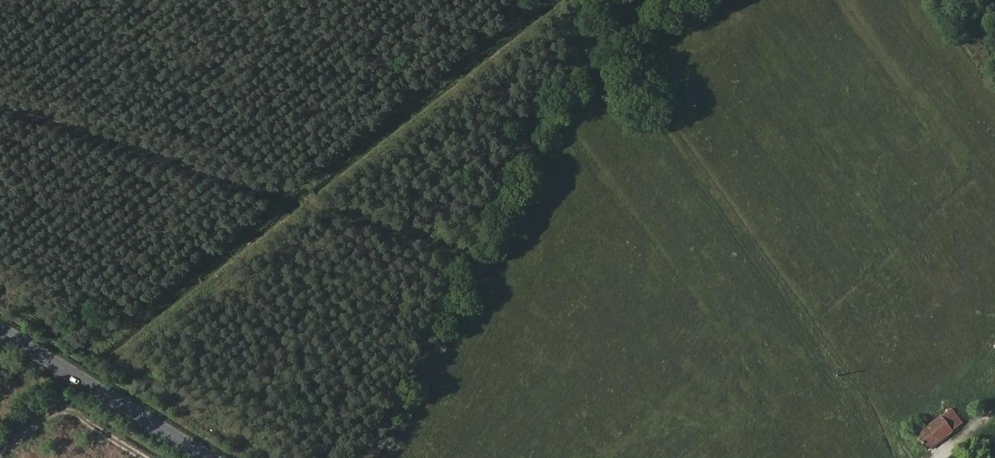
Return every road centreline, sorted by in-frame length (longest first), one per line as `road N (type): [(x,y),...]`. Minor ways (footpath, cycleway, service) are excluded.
road 1 (track): [(65,371),(538,0)]
road 2 (track): [(0,94),(461,240)]
road 3 (secondary): [(0,331),(207,457)]

